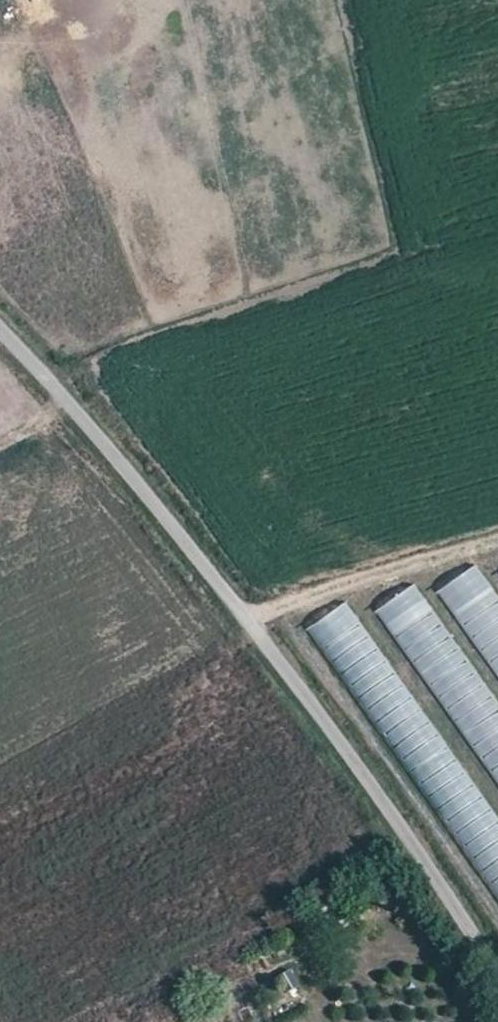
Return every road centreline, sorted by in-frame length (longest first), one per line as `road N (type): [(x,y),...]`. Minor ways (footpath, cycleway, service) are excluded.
road 1 (unclassified): [(497,977),(439,869),(55,384),(0,326)]

